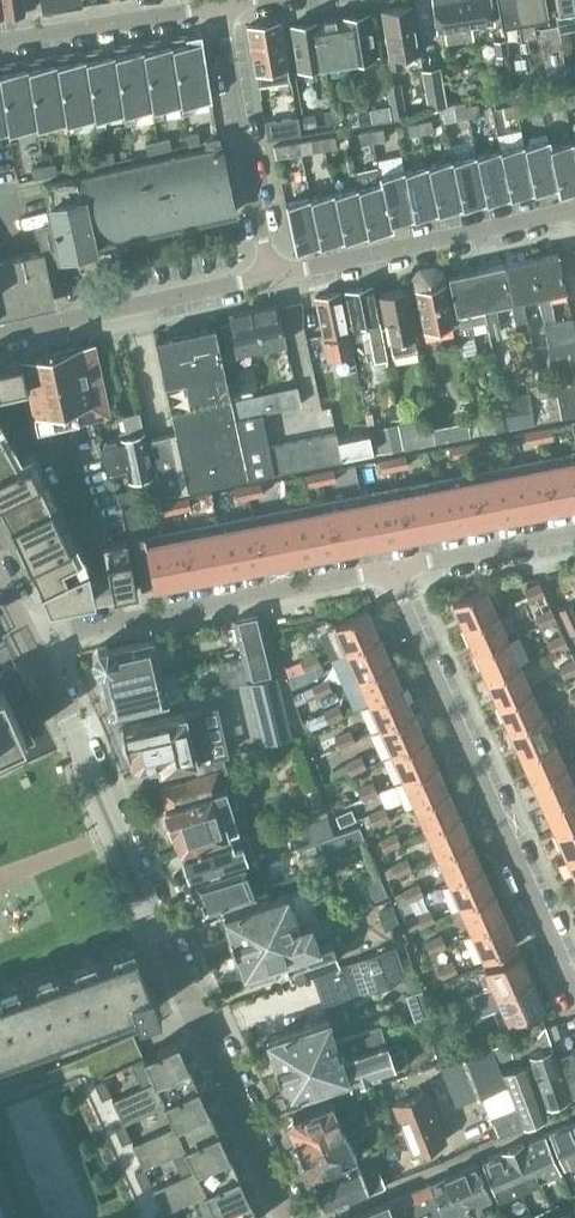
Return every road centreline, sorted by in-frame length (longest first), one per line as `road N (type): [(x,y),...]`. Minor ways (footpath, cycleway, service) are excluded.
road 1 (residential): [(292,1217),(30,645)]
road 2 (residential): [(574,983),(391,570)]
road 3 (residential): [(391,570),(263,590),(30,645)]
road 4 (residential): [(271,274),(574,209)]
road 5 (residential): [(0,334),(271,274)]
road 6 (residential): [(271,274),(222,6)]
road 7 (residential): [(222,6),(0,39)]
road 8 (residential): [(574,533),(391,570)]
road 9 (residential): [(324,1217),(484,1151)]

